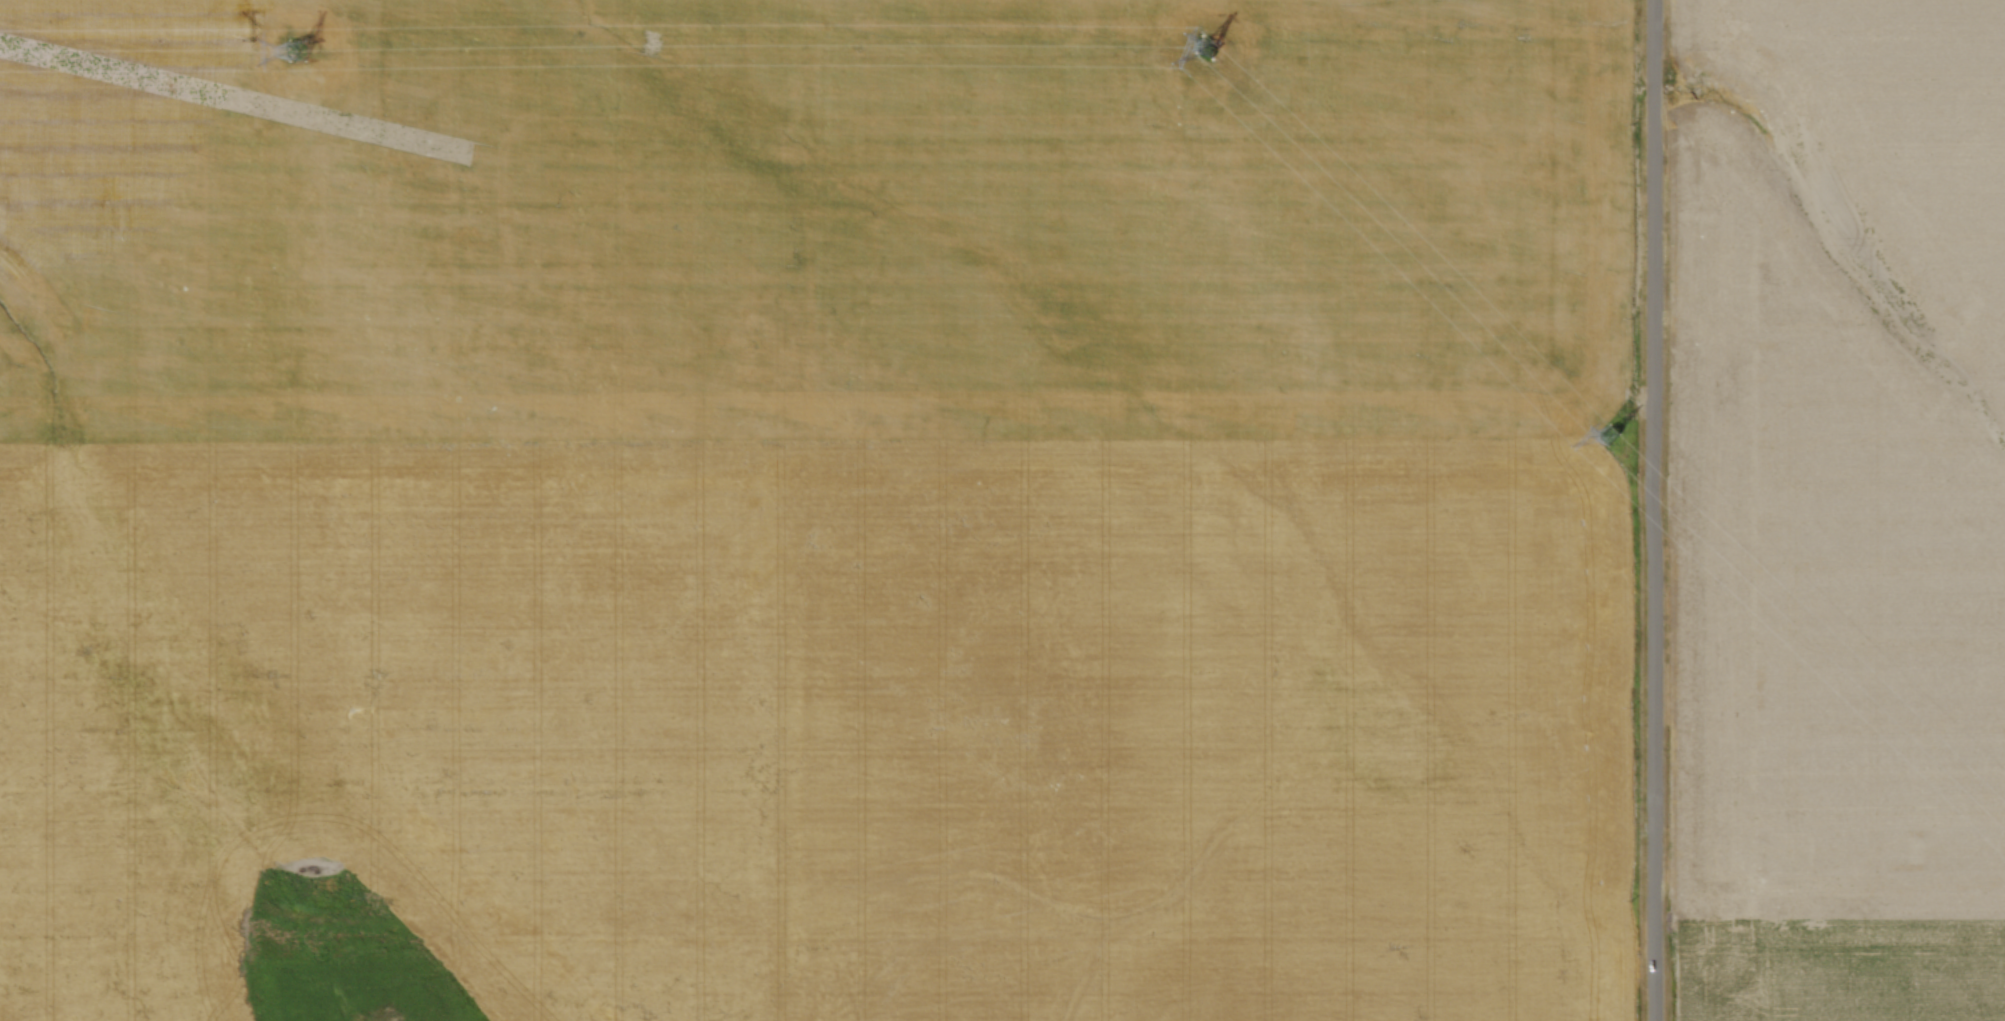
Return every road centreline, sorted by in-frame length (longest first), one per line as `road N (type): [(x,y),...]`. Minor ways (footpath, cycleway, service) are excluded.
road 1 (residential): [(1656,1020),(1656,0)]

